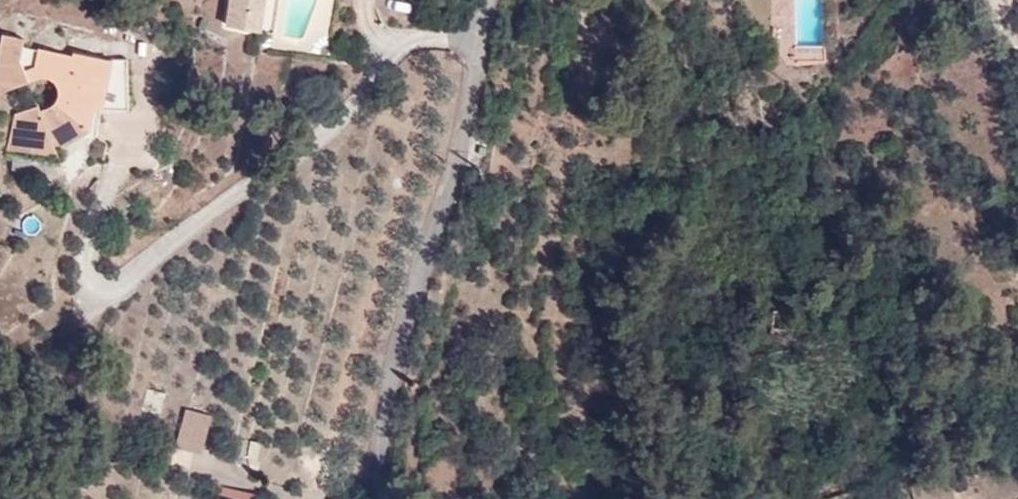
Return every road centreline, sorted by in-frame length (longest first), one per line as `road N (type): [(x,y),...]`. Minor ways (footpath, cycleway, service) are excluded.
road 1 (residential): [(492,0),(454,168),(407,311),(377,498)]

